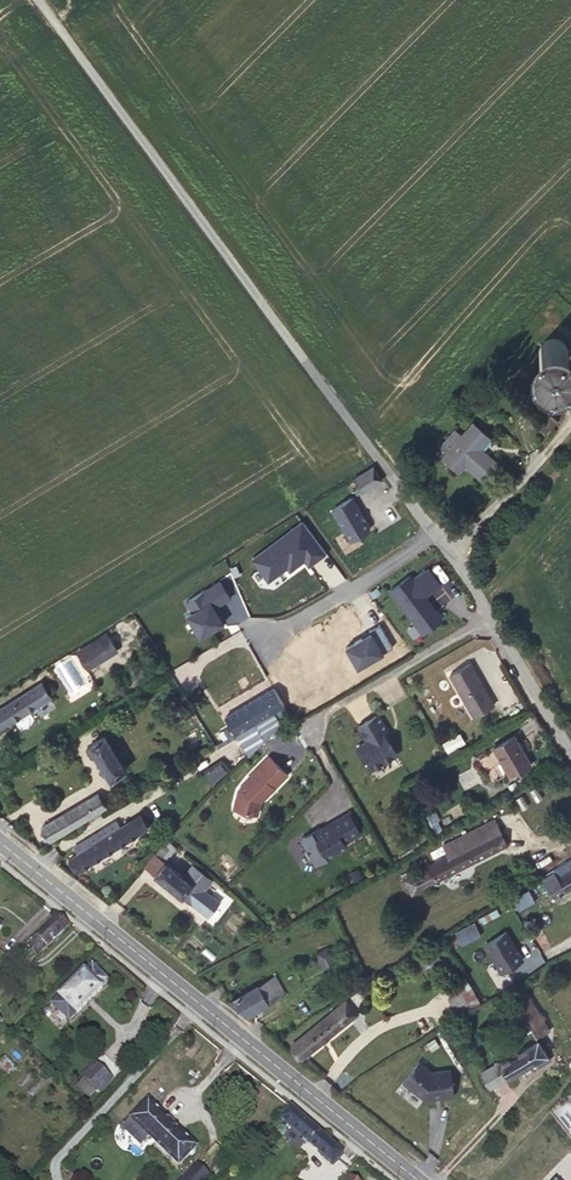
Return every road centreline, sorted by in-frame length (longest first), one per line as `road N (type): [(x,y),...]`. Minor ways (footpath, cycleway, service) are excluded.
road 1 (secondary): [(0,842),(415,1179)]
road 2 (unclassified): [(314,374),(36,0)]
road 3 (residential): [(314,374),(454,548),(494,614)]
road 4 (residential): [(305,738),(313,718),(494,614)]
road 5 (track): [(454,548),(570,418)]
road 6 (residential): [(494,614),(570,744)]

